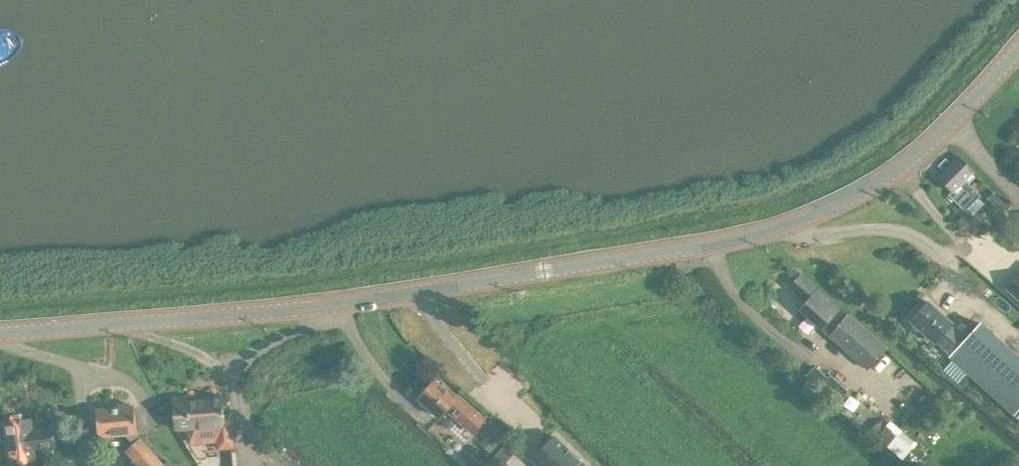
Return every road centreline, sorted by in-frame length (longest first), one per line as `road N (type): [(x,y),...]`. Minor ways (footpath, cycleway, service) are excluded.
road 1 (tertiary): [(0,333),(357,301),(755,235),(823,212),(908,164),(1018,51)]

